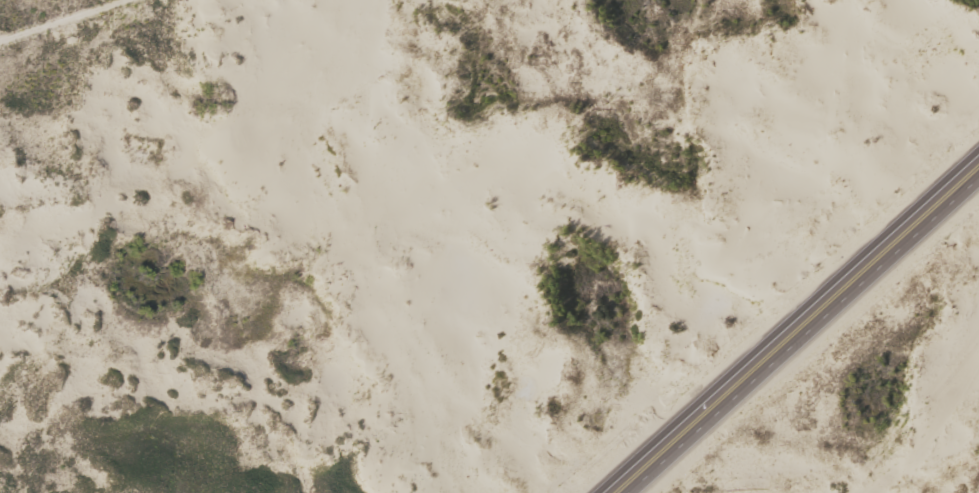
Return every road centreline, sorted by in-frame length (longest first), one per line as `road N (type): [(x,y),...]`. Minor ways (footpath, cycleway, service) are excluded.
road 1 (primary): [(625,492),(978,172)]

